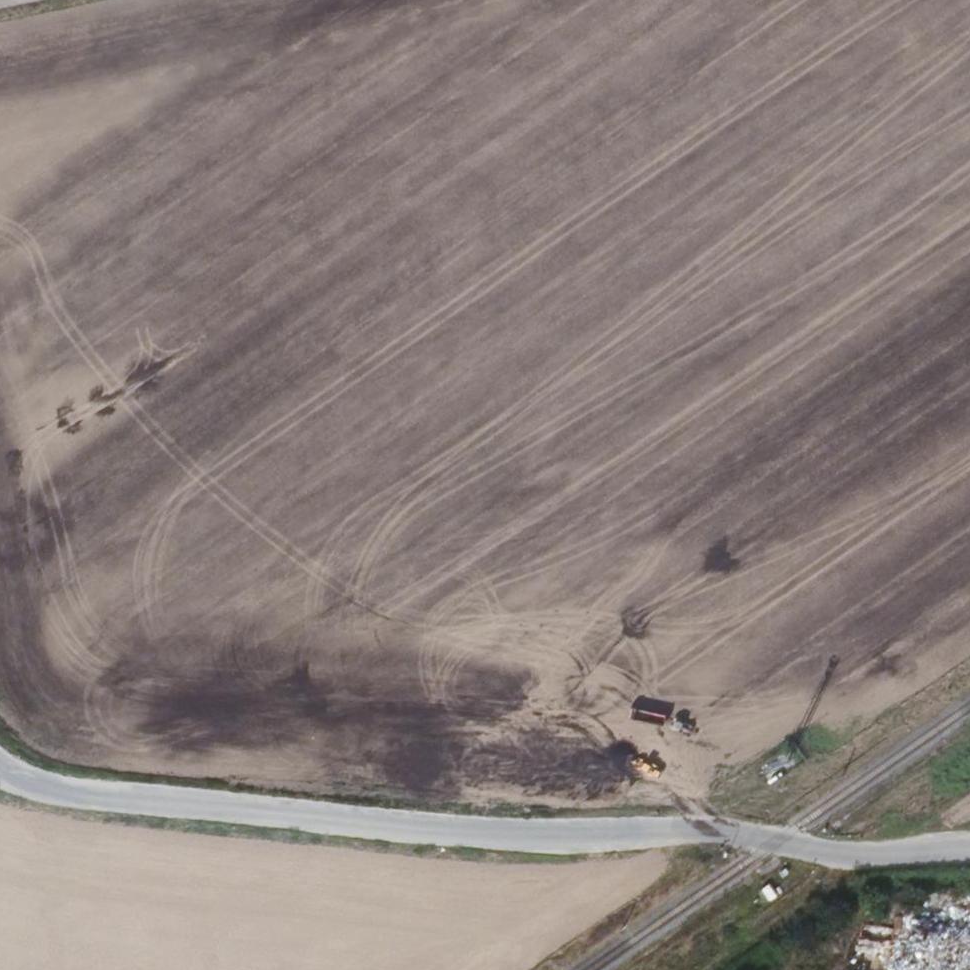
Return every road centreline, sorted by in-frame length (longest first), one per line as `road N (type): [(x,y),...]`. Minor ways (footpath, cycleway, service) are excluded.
road 1 (unclassified): [(0,775),(52,792),(425,830),(682,831),(858,855),(969,848)]

